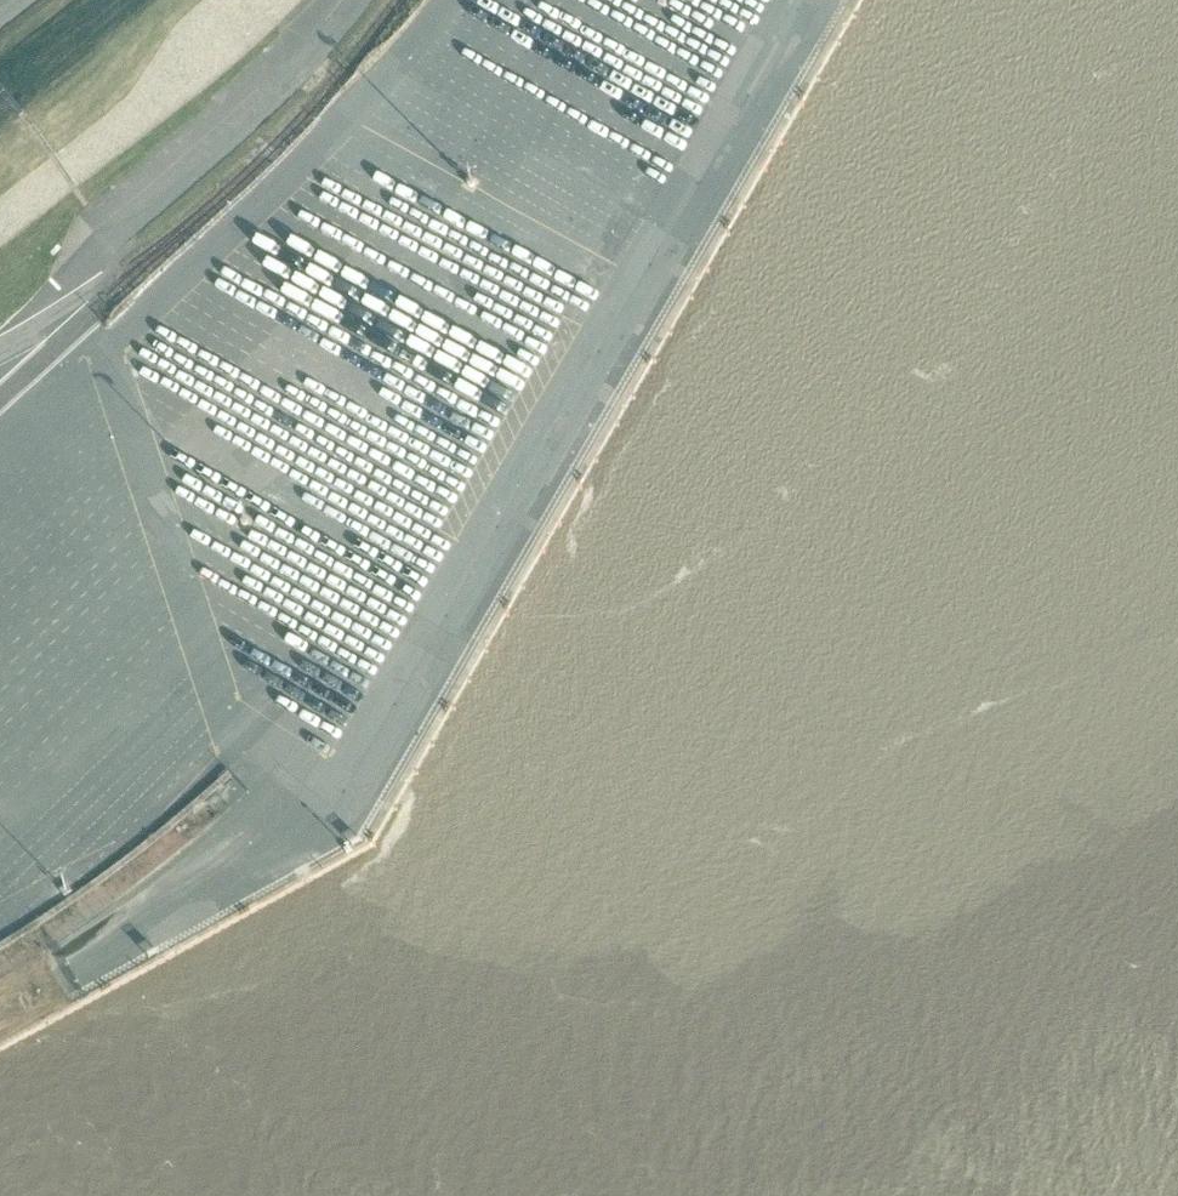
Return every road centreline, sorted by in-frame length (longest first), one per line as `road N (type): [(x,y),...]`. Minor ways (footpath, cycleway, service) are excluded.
road 1 (unclassified): [(103,355),(339,130),(451,0)]

